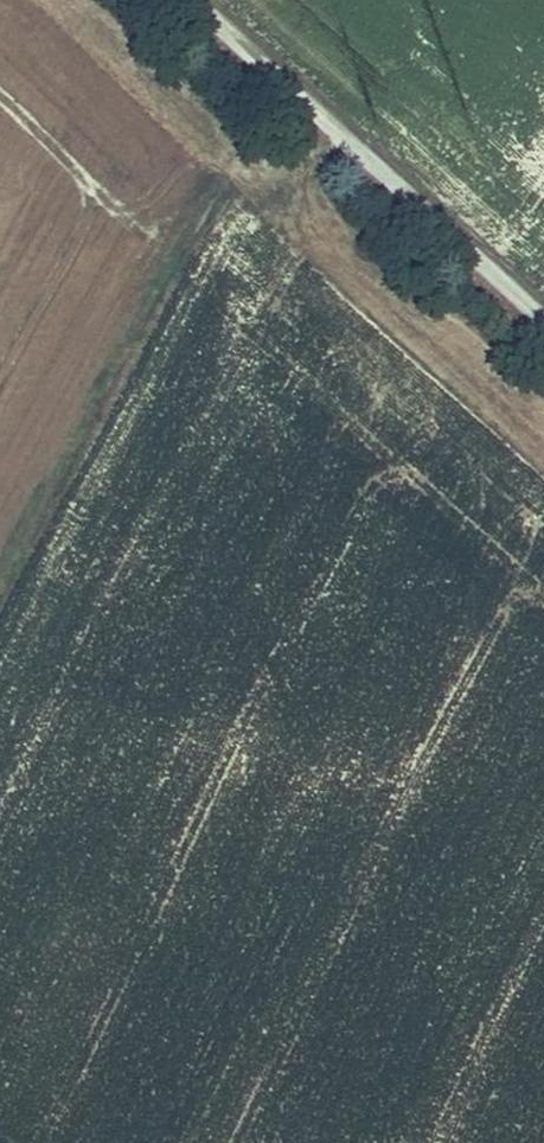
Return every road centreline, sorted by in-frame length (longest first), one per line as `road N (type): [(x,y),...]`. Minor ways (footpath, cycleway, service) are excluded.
road 1 (track): [(202,0),(543,313)]

